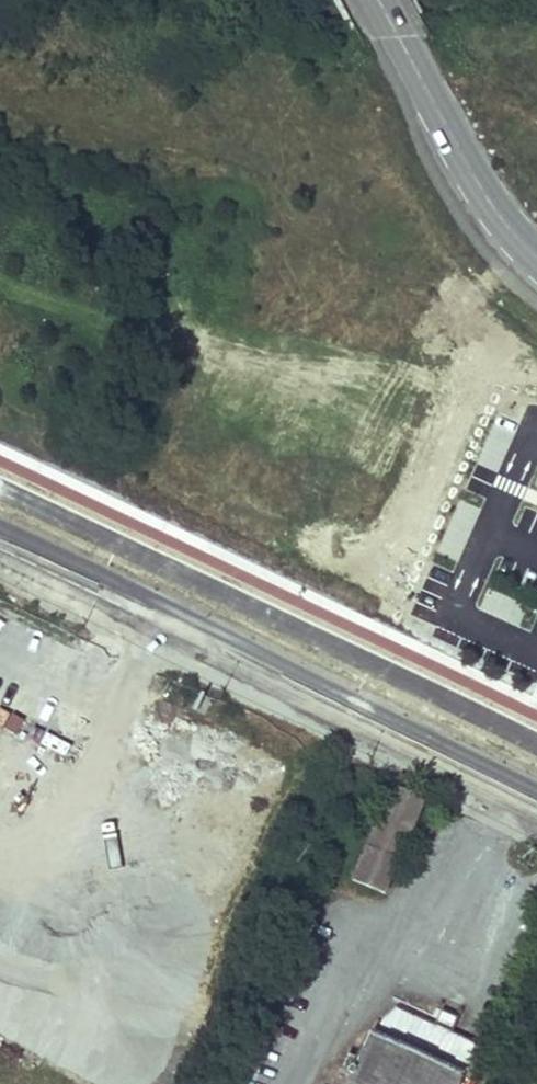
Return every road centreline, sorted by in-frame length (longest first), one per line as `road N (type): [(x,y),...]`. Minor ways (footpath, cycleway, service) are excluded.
road 1 (primary): [(536,789),(0,523)]
road 2 (unclassified): [(536,257),(518,243),(466,167),(379,0)]

